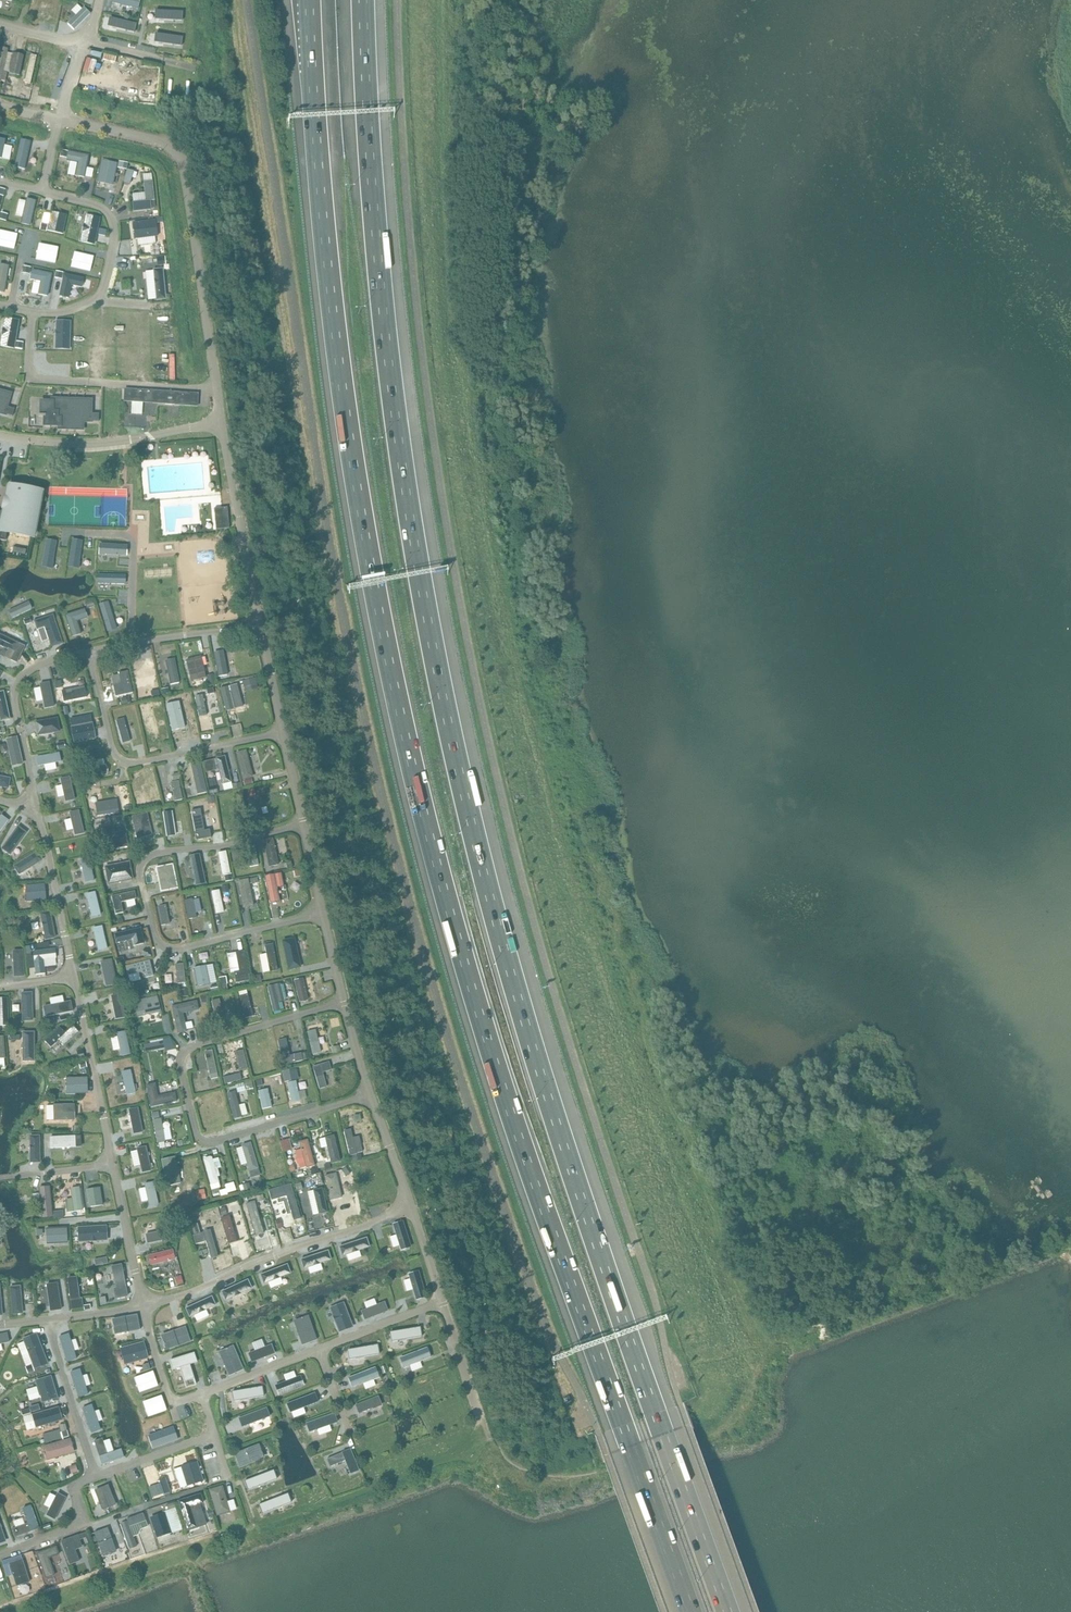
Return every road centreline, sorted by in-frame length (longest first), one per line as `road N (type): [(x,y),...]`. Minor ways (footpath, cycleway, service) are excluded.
road 1 (motorway): [(309,0),(342,385),(400,710),(508,1107),(692,1611)]
road 2 (motorway): [(728,1611),(548,1096),(446,708),(391,380),(364,0)]

